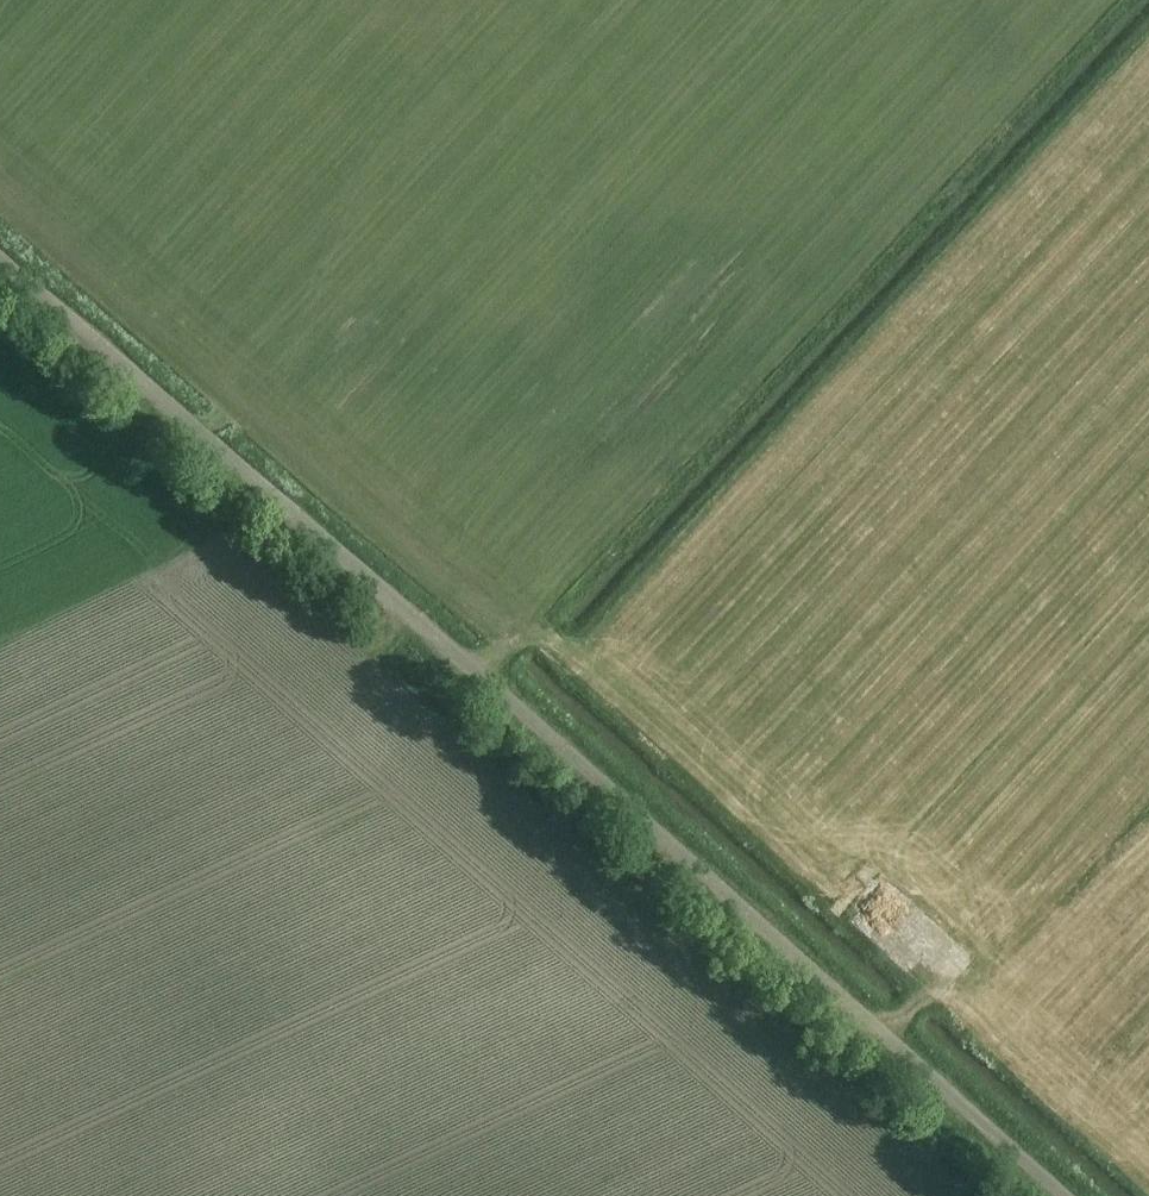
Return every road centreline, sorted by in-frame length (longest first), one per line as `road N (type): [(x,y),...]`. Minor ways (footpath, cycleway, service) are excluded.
road 1 (unclassified): [(1057,1195),(0,257)]

